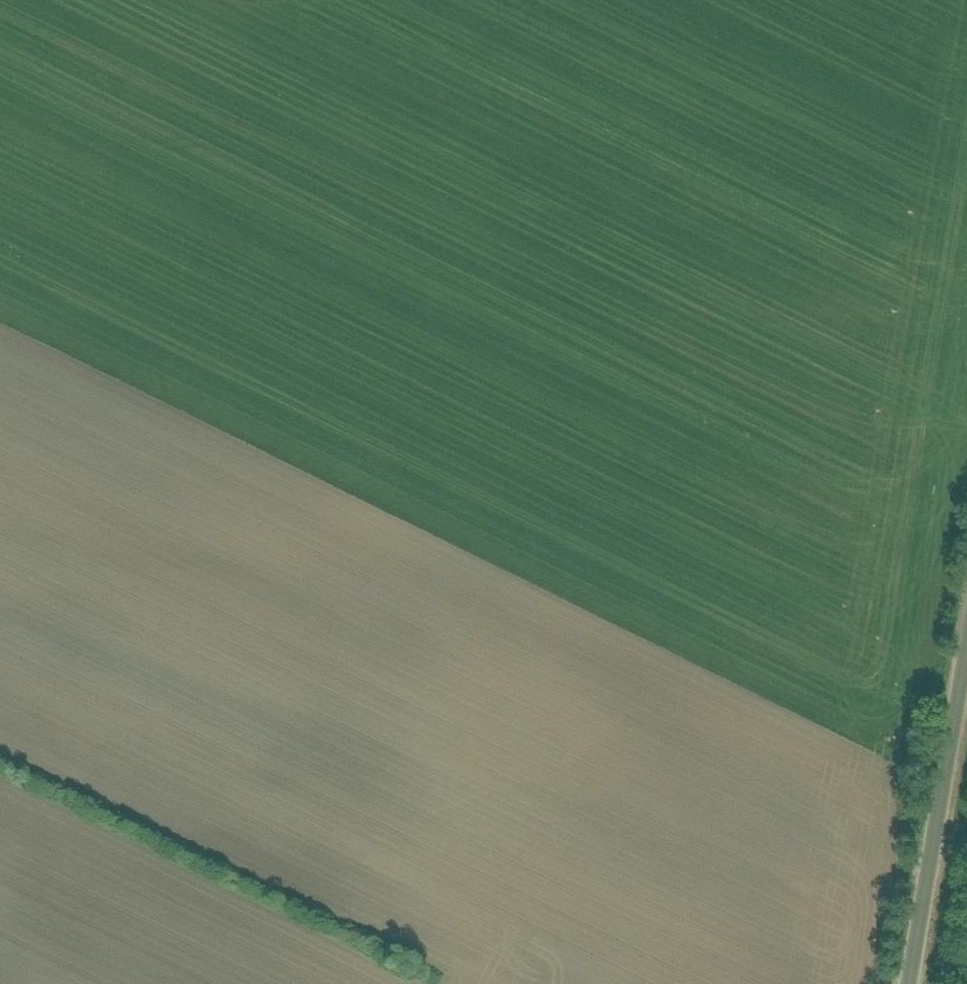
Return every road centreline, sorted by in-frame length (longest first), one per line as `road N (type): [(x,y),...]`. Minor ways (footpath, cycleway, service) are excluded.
road 1 (unclassified): [(913,983),(966,665)]

